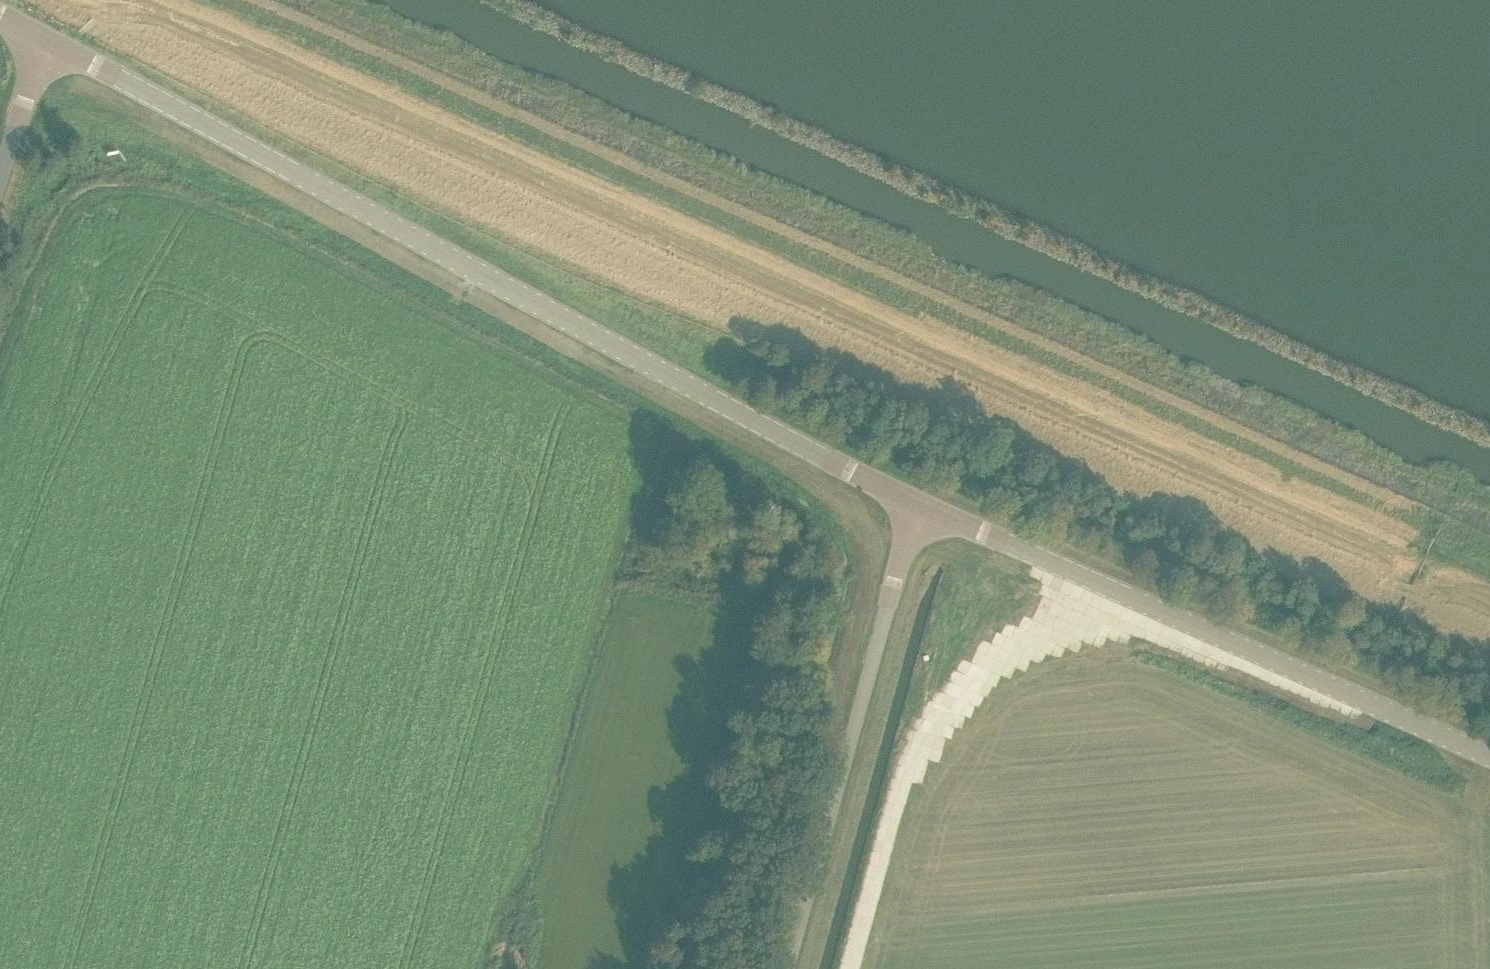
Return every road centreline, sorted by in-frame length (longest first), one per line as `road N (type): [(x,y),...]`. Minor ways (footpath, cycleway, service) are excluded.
road 1 (unclassified): [(923,505),(43,35)]
road 2 (unclassified): [(1489,756),(923,505)]
road 3 (unclassified): [(787,968),(894,582),(923,505)]
road 4 (unclassified): [(0,172),(43,35)]

